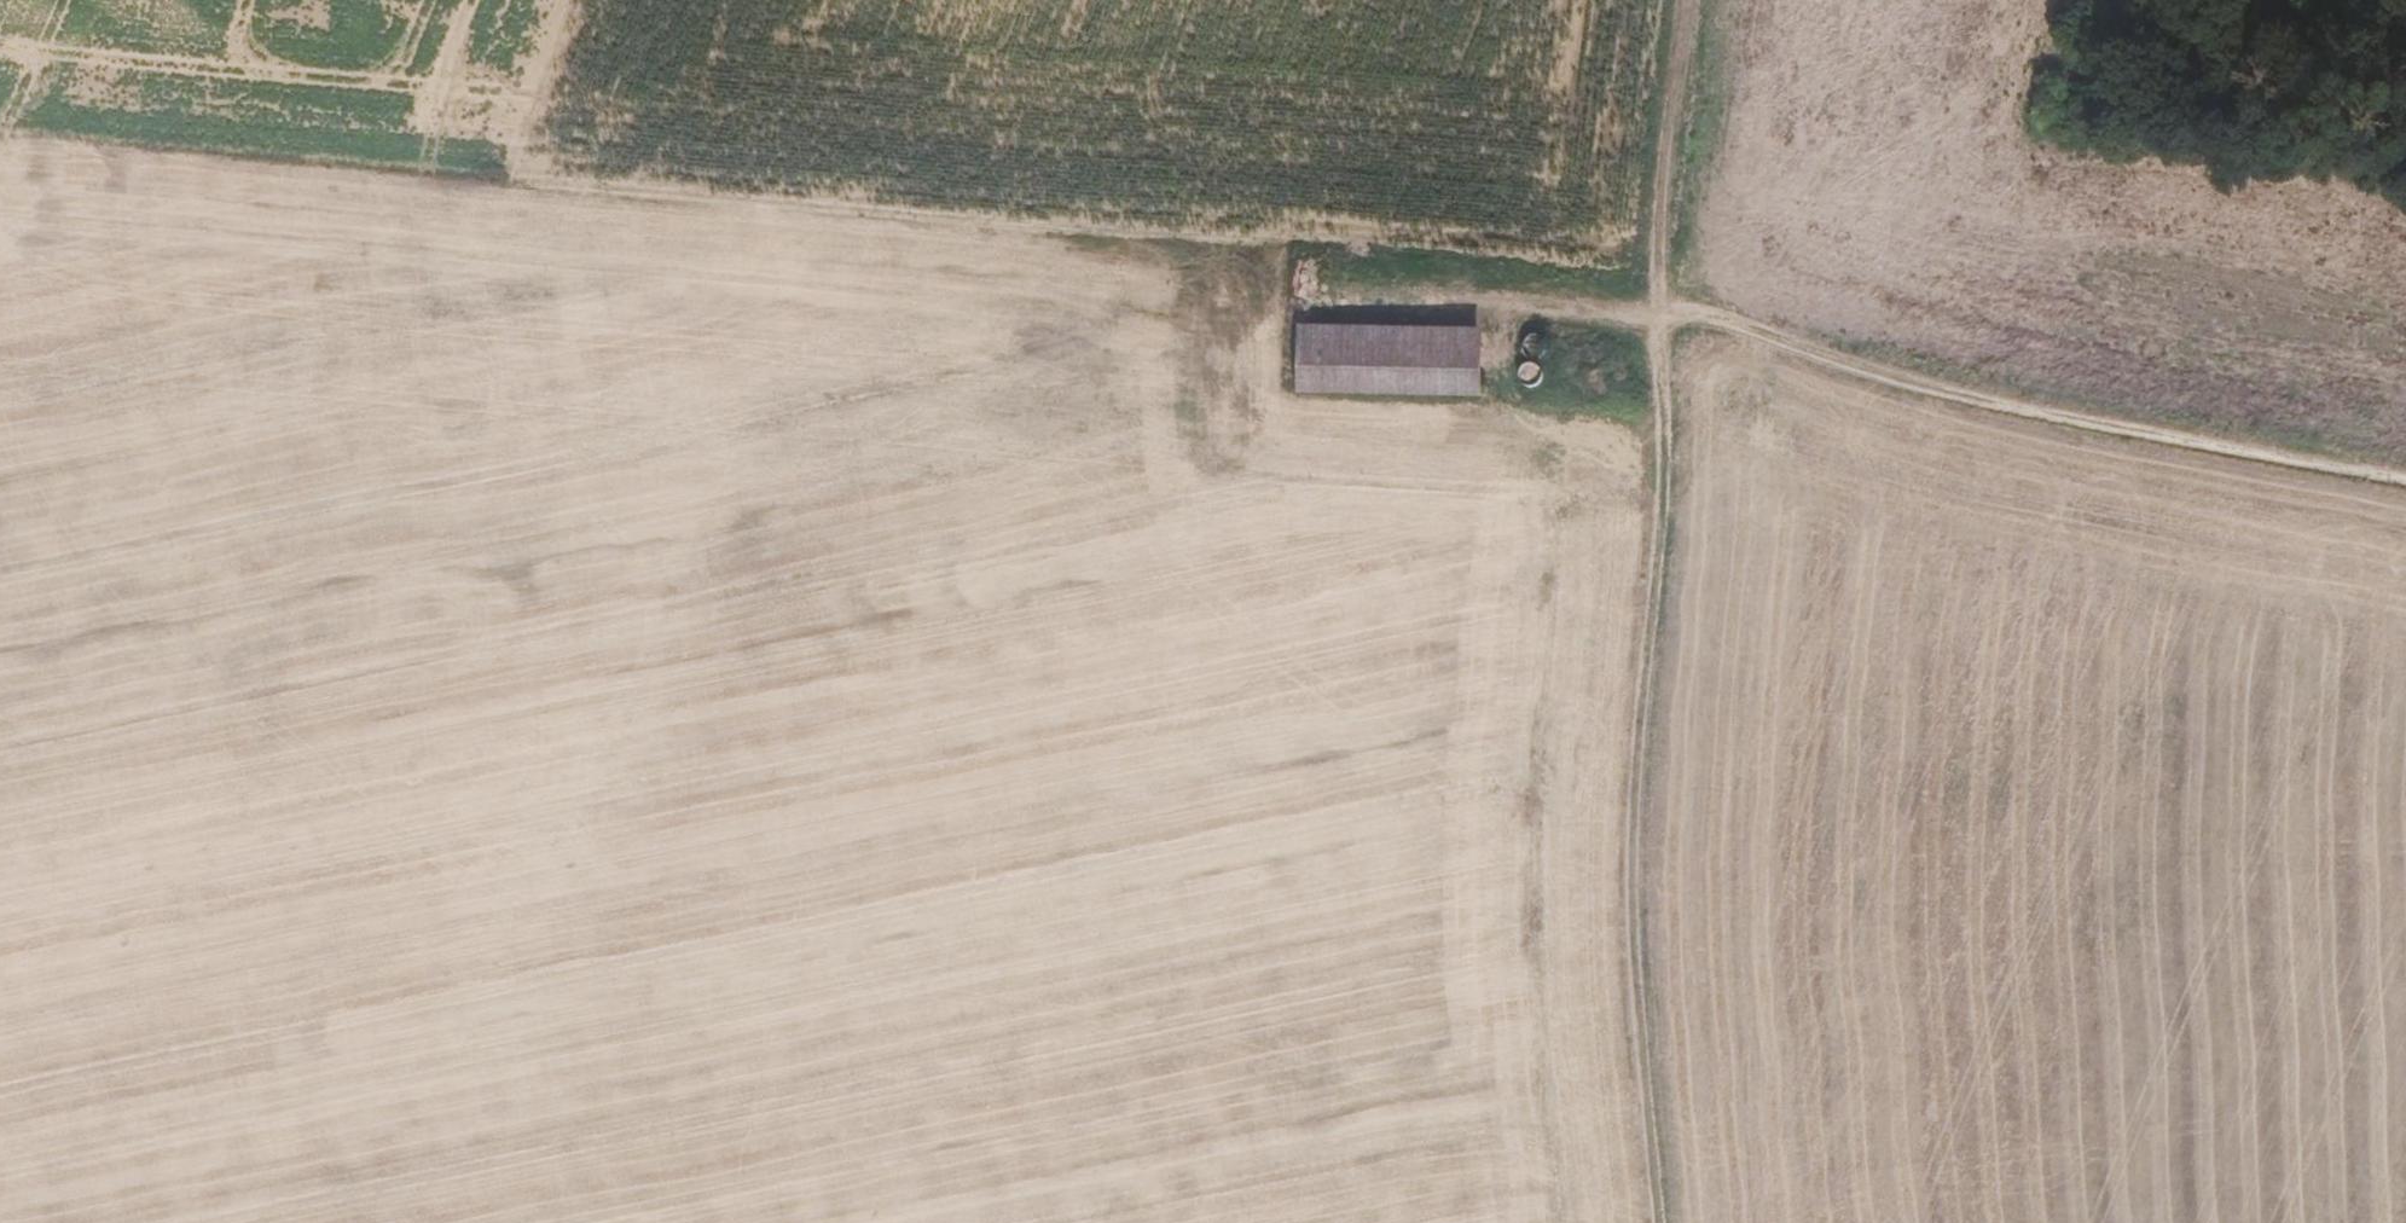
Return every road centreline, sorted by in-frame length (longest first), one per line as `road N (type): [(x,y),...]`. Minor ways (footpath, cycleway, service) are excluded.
road 1 (track): [(1708,0),(1675,307),(1632,914),(1663,1222)]
road 2 (track): [(2405,483),(1881,371),(1675,307)]

